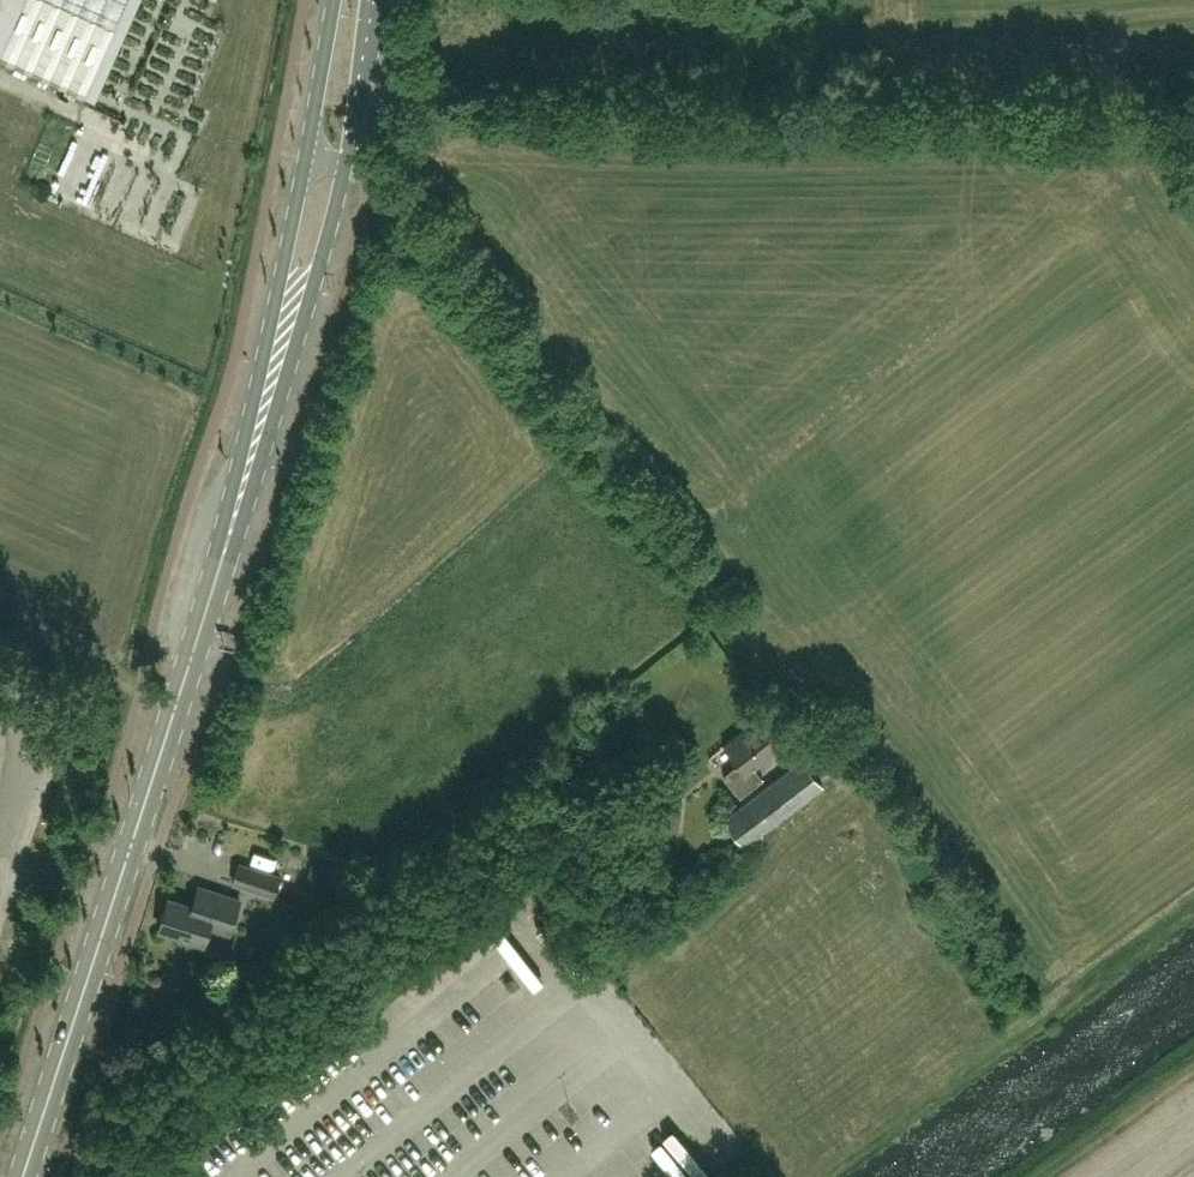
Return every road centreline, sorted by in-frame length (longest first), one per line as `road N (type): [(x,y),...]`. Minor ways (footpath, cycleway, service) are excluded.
road 1 (secondary): [(24,1176),(272,384)]
road 2 (secondary): [(272,384),(346,163),(377,0)]
road 3 (secondary): [(336,0),(285,254),(272,384)]

